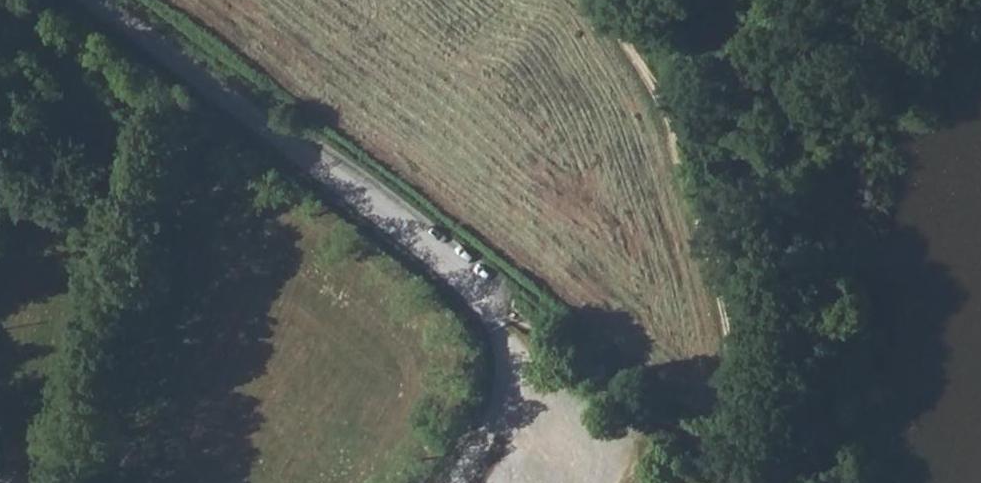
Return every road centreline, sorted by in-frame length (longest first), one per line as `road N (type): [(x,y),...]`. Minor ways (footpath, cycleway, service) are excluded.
road 1 (residential): [(89,0),(441,252),(480,292),(515,365),(456,482)]

